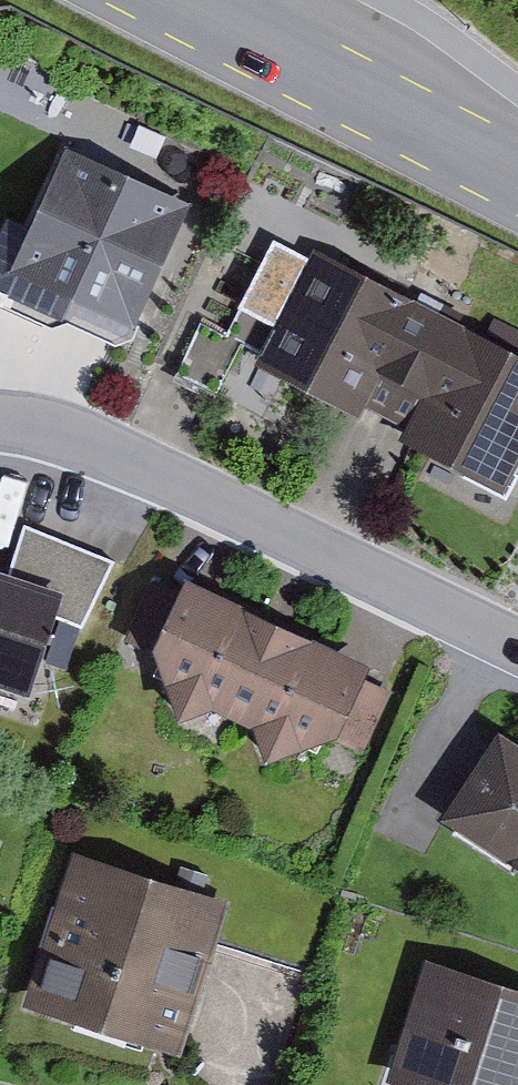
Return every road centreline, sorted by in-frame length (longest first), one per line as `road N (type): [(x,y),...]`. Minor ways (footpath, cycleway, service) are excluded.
road 1 (residential): [(0,429),(74,438),(517,649)]
road 2 (secondary): [(176,0),(517,177)]

